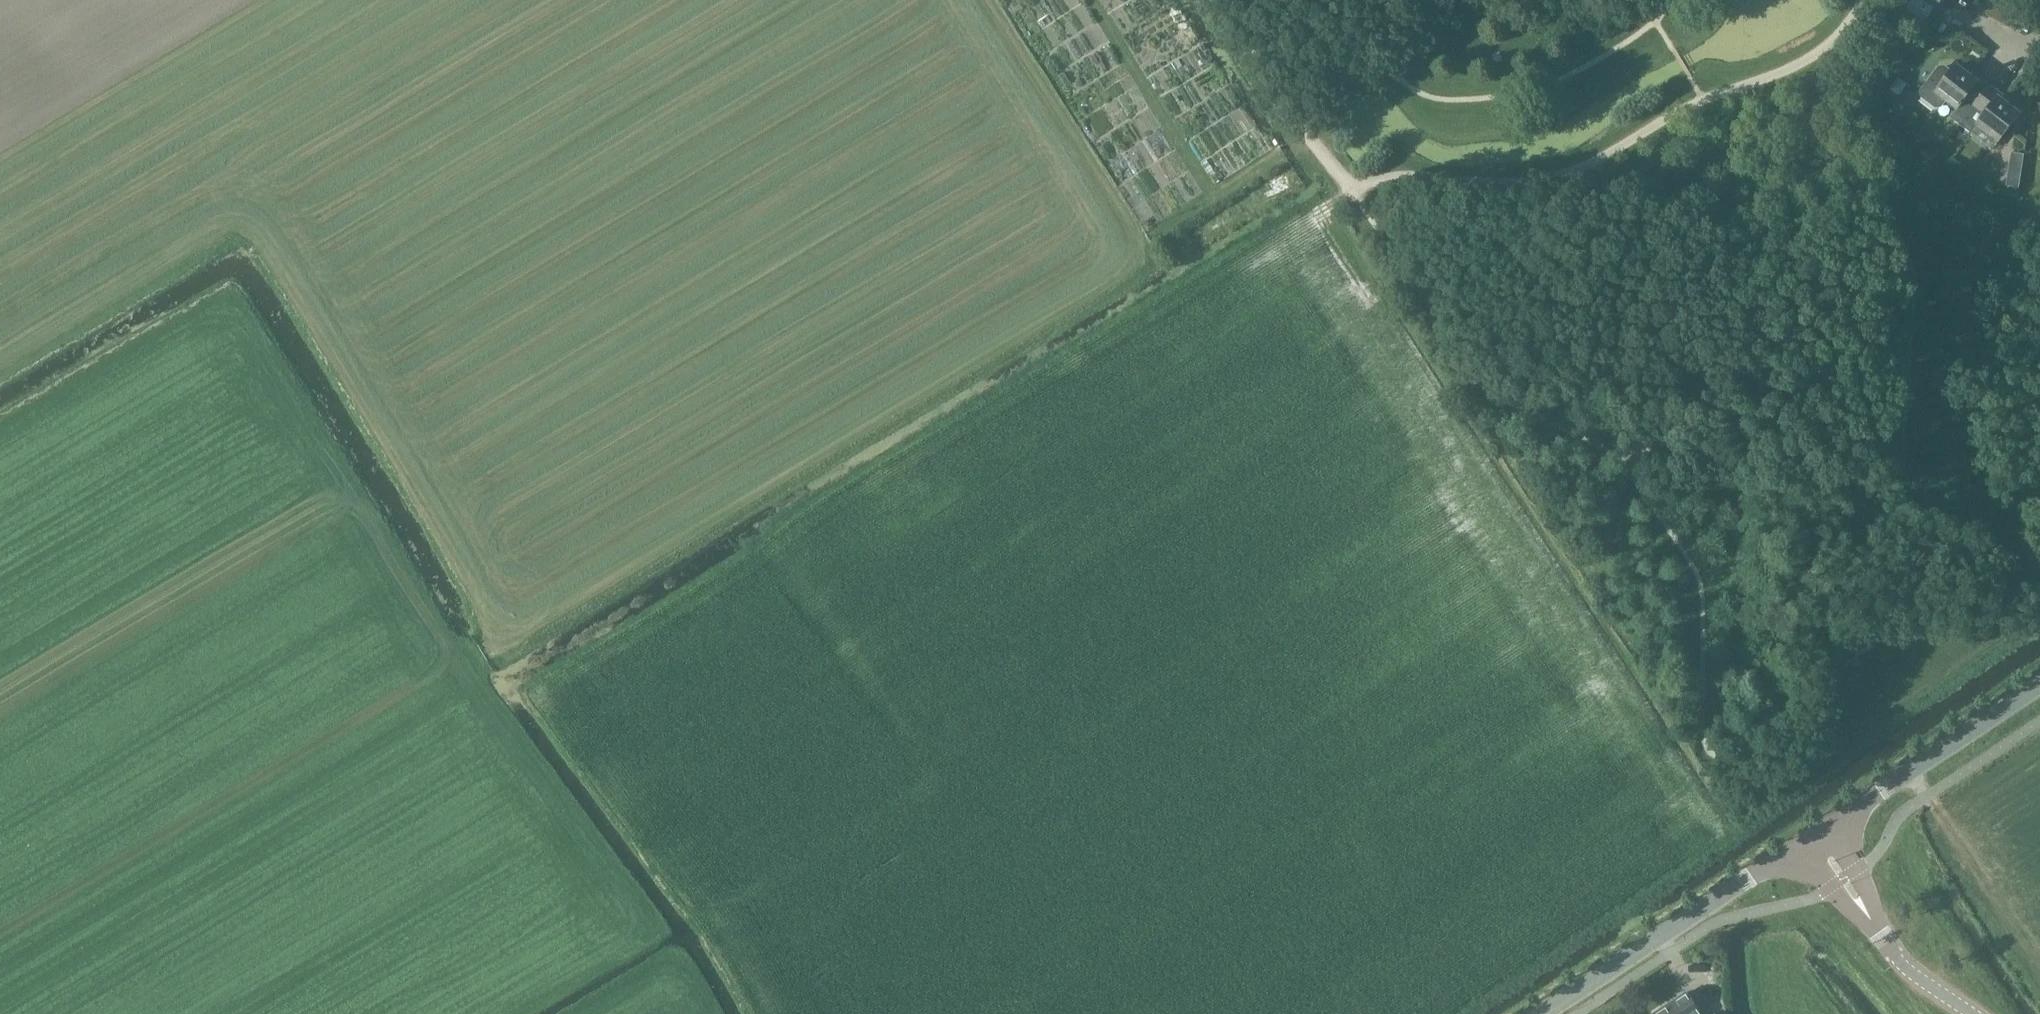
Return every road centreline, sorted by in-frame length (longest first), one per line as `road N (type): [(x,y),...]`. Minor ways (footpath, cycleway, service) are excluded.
road 1 (tertiary): [(1542,1013),(1817,836)]
road 2 (tertiary): [(1817,836),(2039,687)]
road 3 (tertiary): [(1973,1013),(1900,962),(1817,836)]

